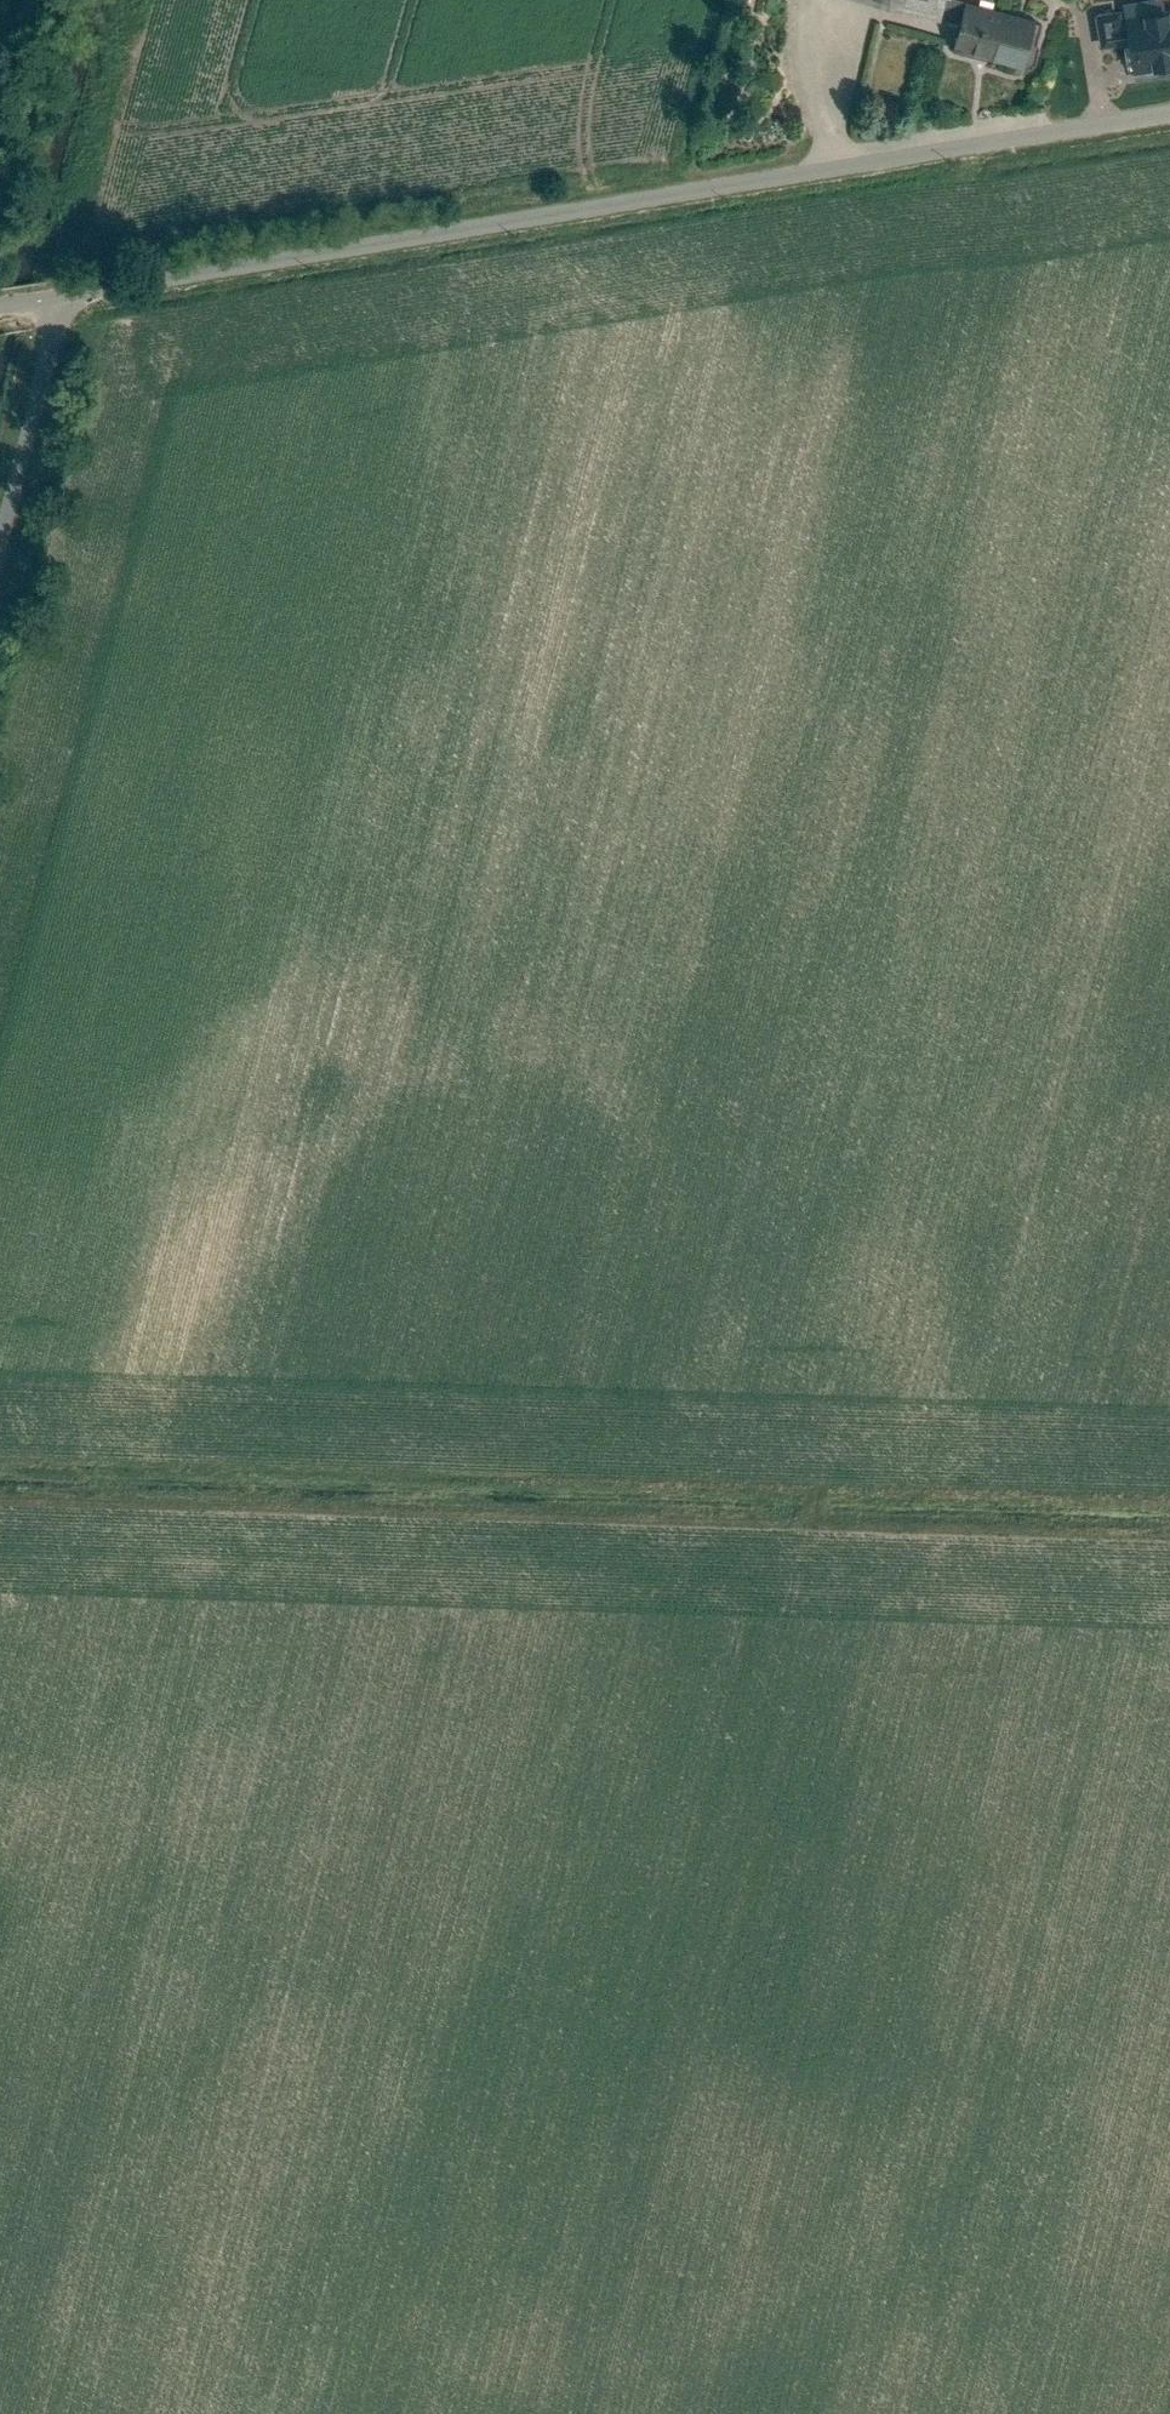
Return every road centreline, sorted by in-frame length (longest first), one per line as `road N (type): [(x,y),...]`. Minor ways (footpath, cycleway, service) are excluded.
road 1 (unclassified): [(0,527),(60,298),(1169,112)]

